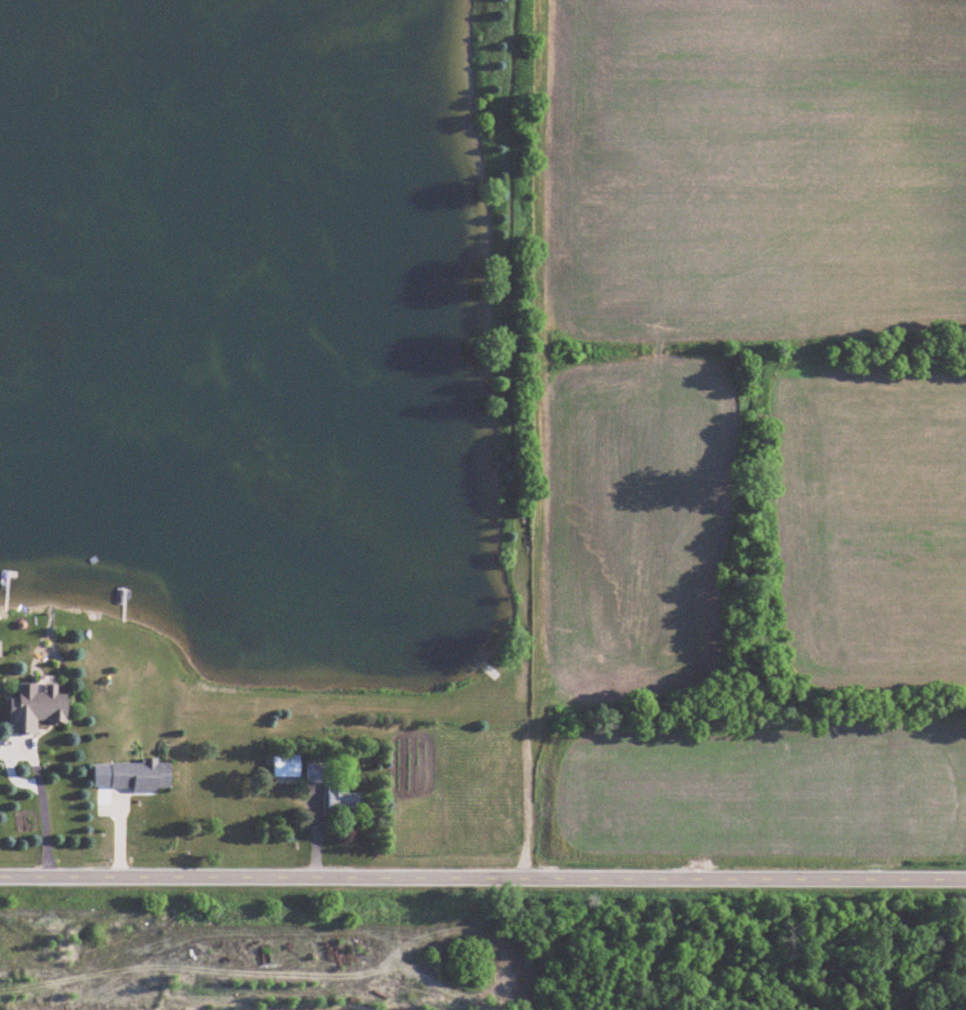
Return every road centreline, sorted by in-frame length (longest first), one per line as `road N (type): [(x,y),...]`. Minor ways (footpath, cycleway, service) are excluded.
road 1 (tertiary): [(965,879),(0,878)]

